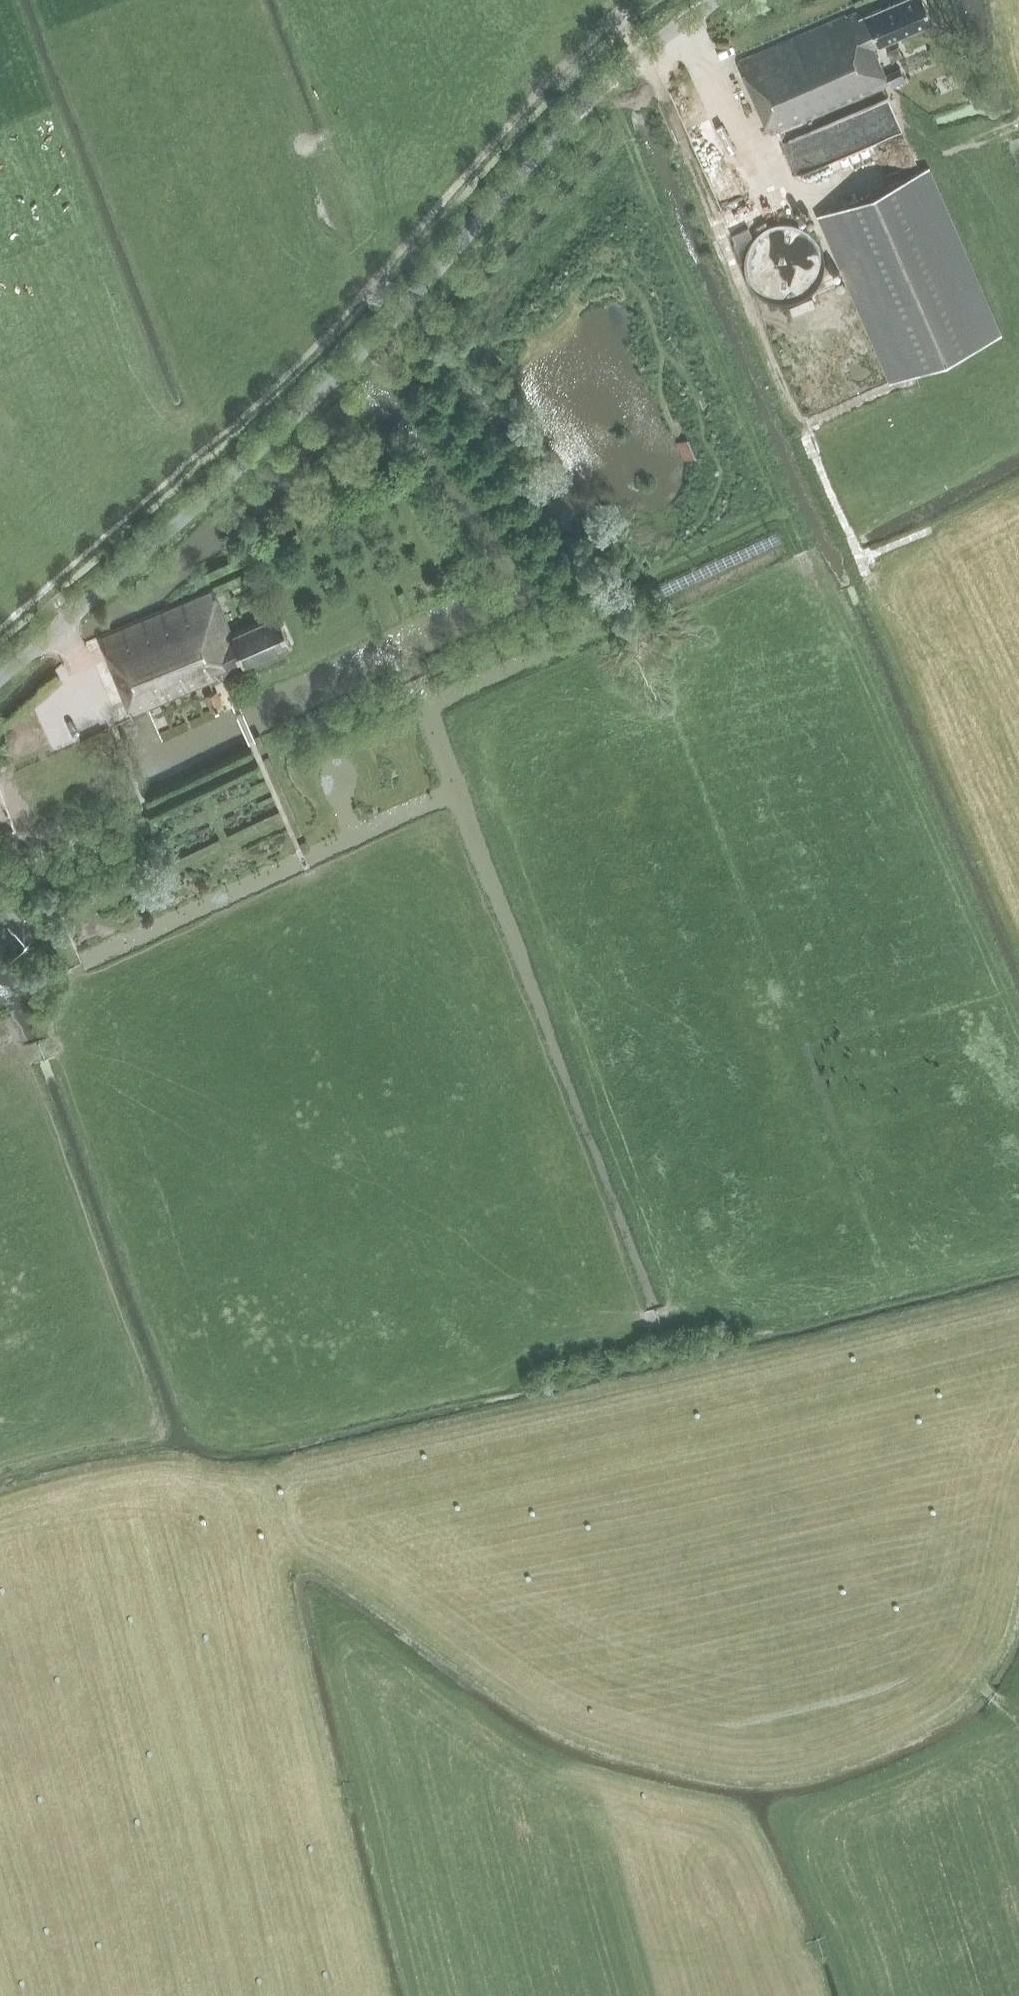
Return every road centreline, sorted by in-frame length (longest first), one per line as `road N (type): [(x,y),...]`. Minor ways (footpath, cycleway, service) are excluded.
road 1 (unclassified): [(0,675),(260,447),(619,76),(718,0)]

